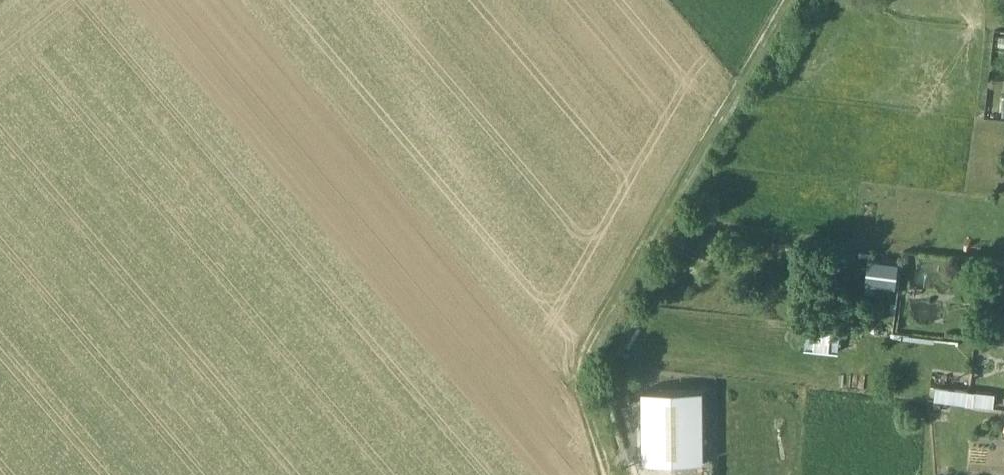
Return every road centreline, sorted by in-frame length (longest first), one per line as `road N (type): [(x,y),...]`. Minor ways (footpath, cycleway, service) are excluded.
road 1 (track): [(612,474),(595,381),(806,0)]

